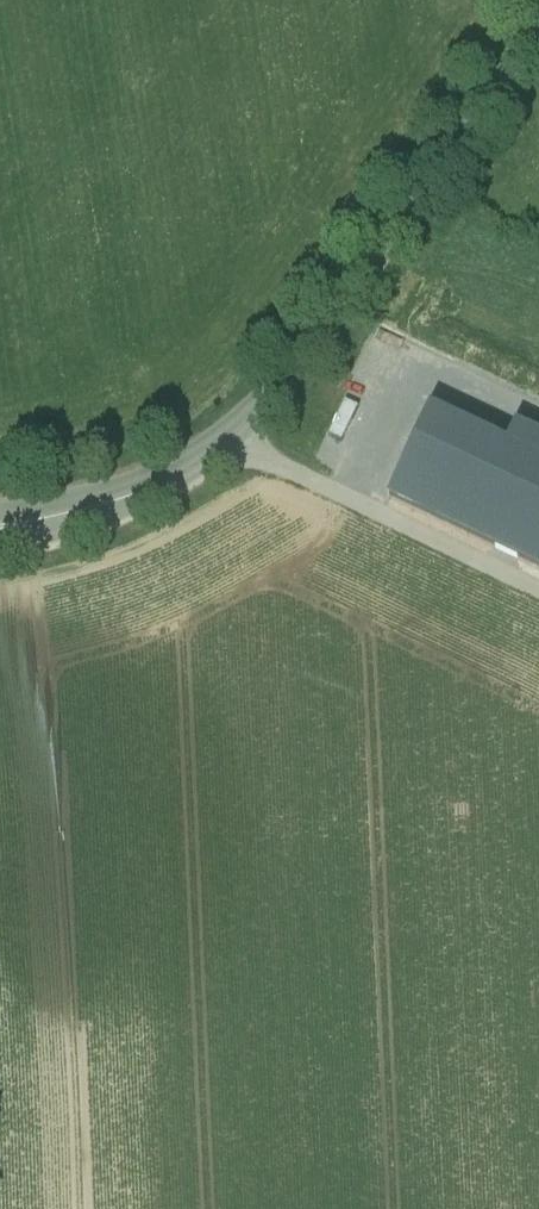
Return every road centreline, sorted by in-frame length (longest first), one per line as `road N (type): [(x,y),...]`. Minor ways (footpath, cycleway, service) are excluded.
road 1 (tertiary): [(538,0),(332,329),(248,426),(145,495),(0,531)]
road 2 (track): [(224,446),(538,593)]

